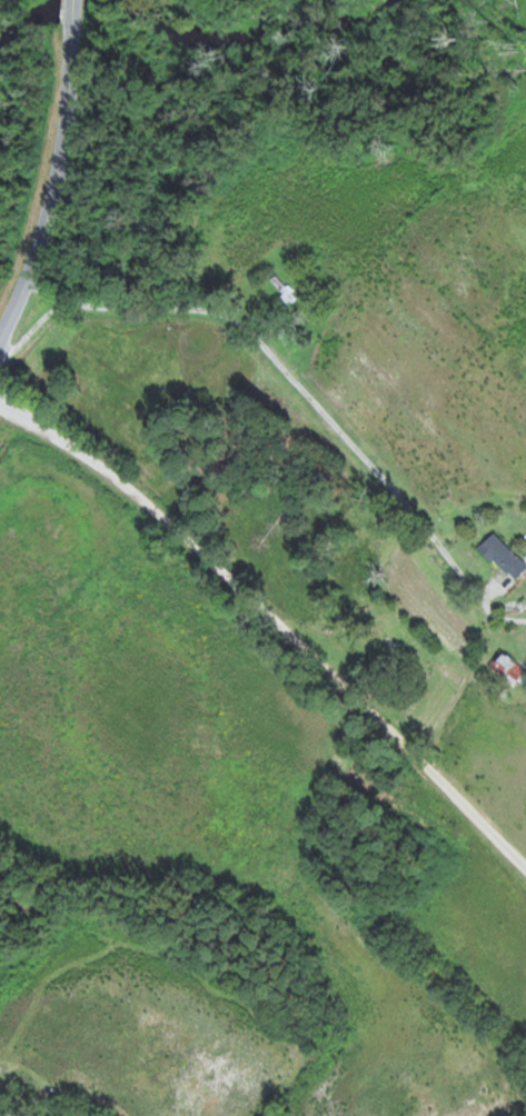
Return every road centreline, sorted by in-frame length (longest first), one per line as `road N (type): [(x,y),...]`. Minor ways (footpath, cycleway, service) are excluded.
road 1 (residential): [(0,381),(123,475),(525,863)]
road 2 (residential): [(34,270),(209,293),(475,595)]
road 3 (secondary): [(0,347),(56,205),(68,151),(73,28)]

